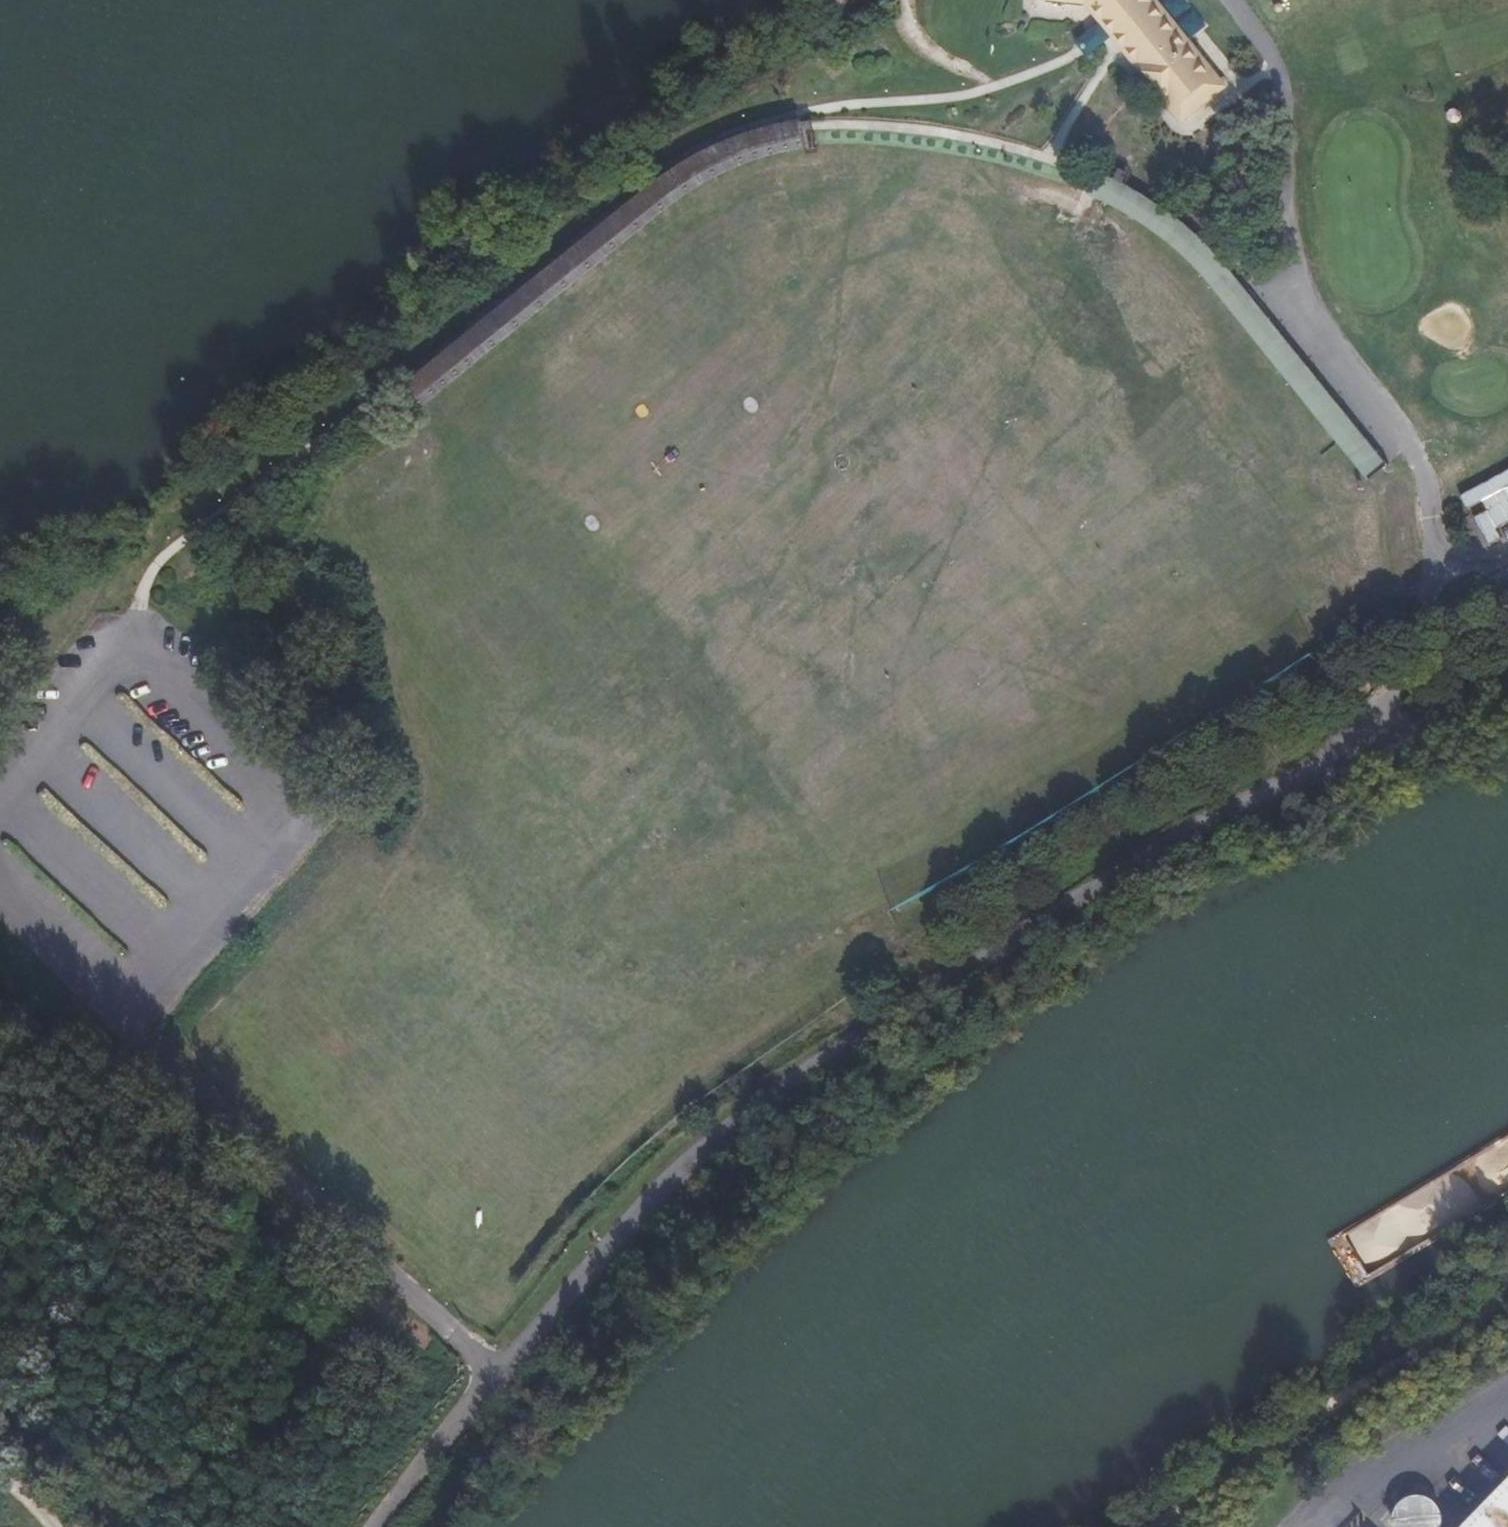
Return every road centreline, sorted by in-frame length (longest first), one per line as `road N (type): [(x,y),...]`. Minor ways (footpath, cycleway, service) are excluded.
road 1 (unclassified): [(1418,713),(1158,853),(835,1057),(700,1153),(382,1526)]

